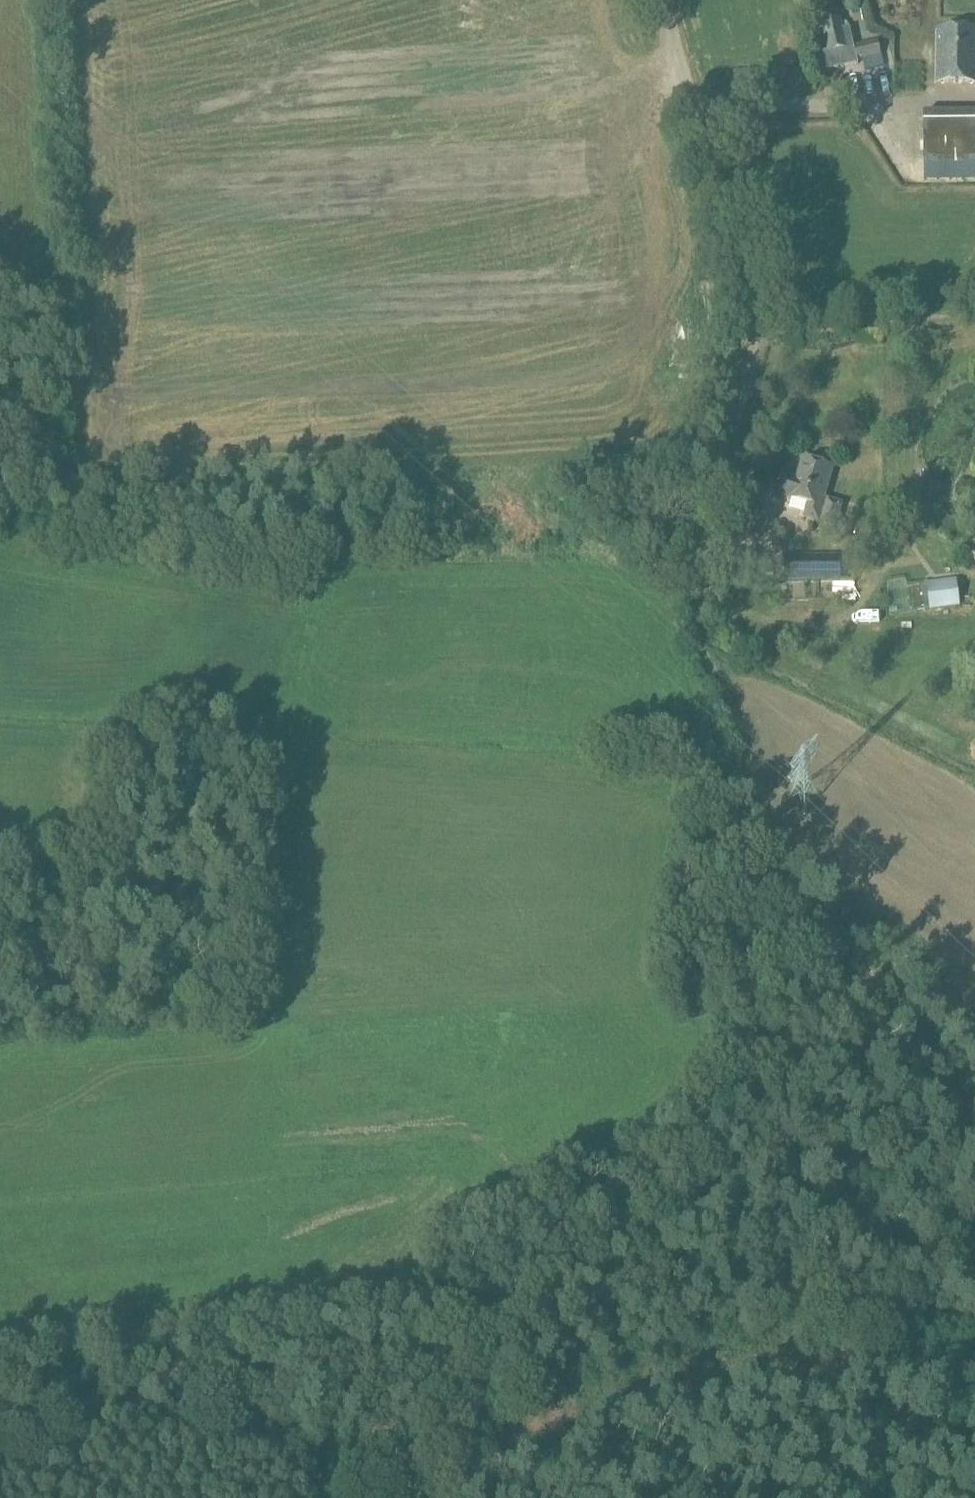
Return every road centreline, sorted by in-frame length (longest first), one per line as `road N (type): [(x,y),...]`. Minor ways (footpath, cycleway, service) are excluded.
road 1 (track): [(700,561),(698,620),(750,776),(758,832),(756,1028),(740,1099),(693,1178),(516,1348),(331,1497)]
road 2 (unclassified): [(664,0),(760,305),(762,350),(753,392),(700,561)]

